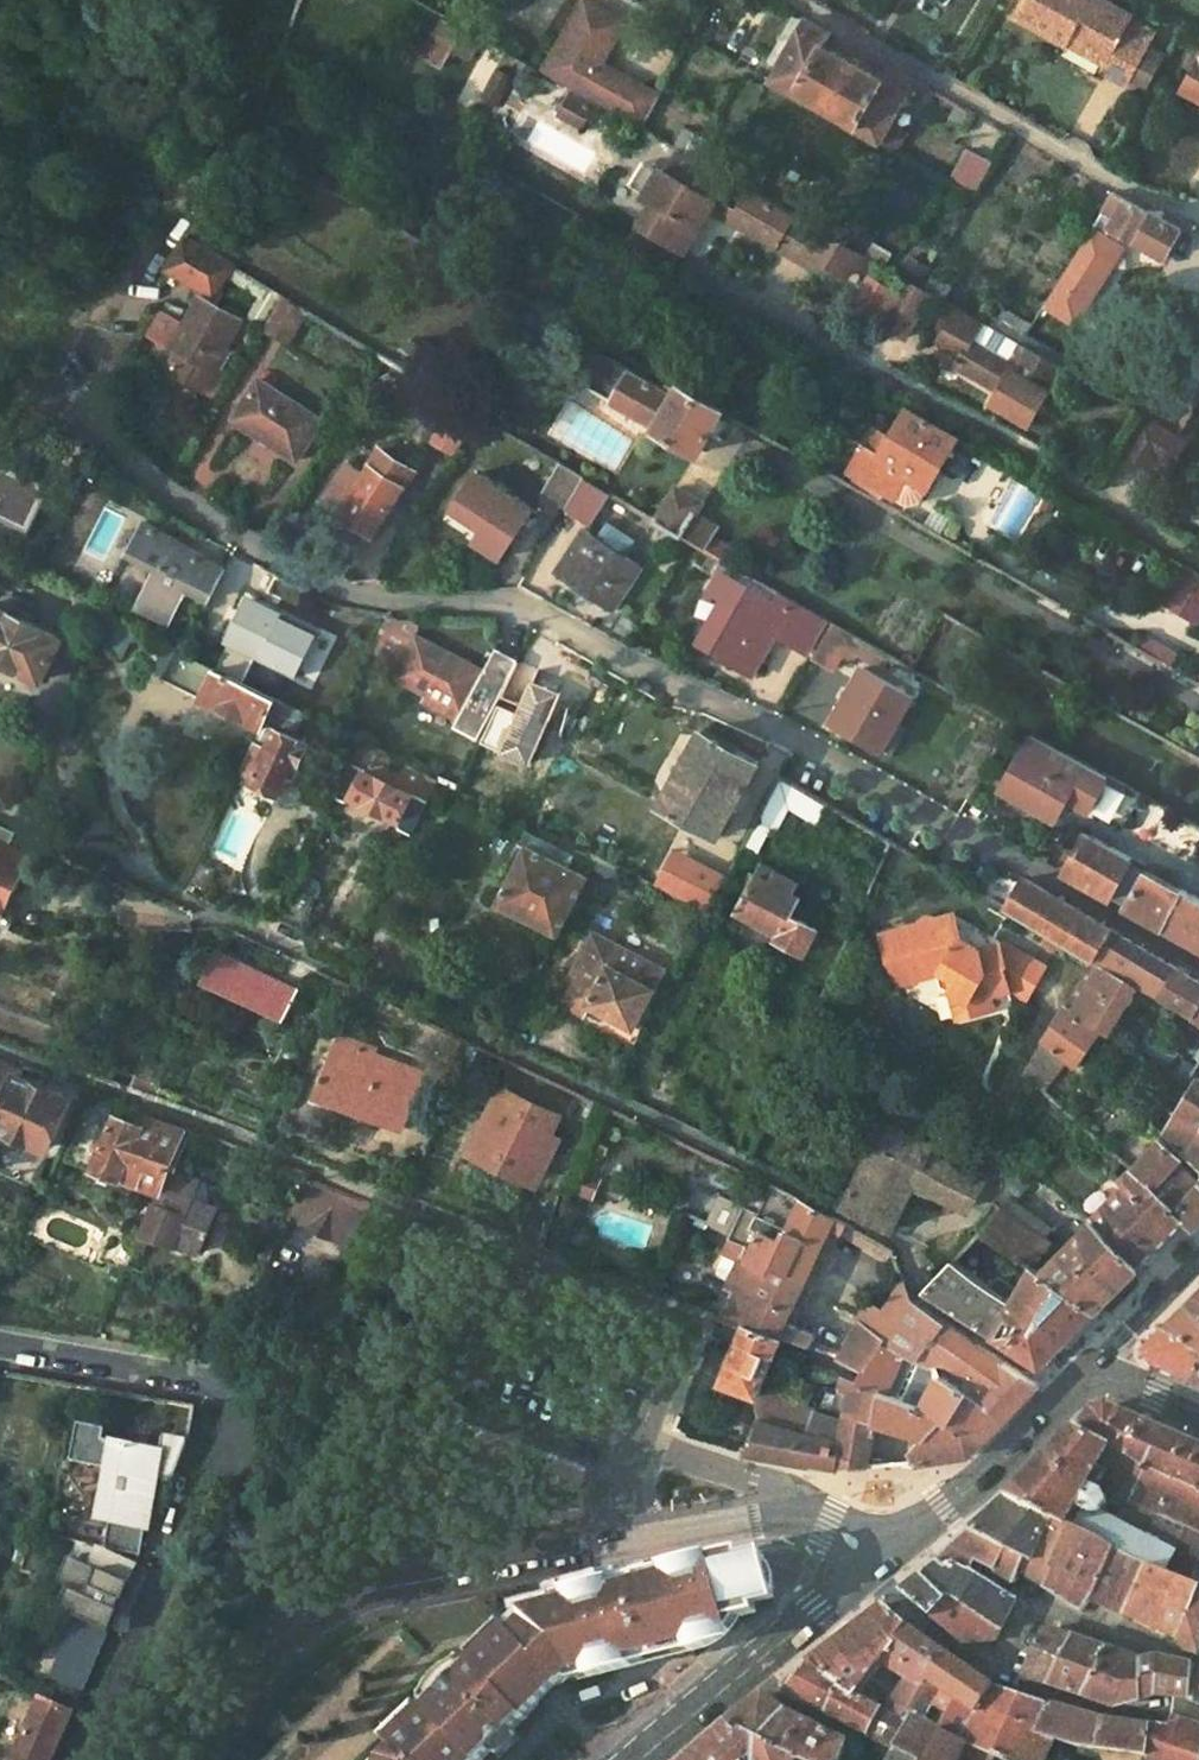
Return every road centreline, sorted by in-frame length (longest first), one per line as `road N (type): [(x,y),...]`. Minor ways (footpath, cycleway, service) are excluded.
road 1 (residential): [(1198,963),(522,601),(397,601),(339,590),(170,497),(91,417),(91,393),(130,302)]
road 2 (residential): [(1069,1391),(921,1297),(898,1239),(136,869)]
road 3 (secondary): [(874,1561),(797,1517),(372,1591),(306,1617),(276,1643),(187,1759)]
road 4 (residential): [(0,1346),(217,1379),(237,1402),(90,1759)]
road 5 (residential): [(792,0),(1113,181),(1198,210)]
road 6 (secondary): [(643,1759),(864,1569)]
road 7 (secondary): [(874,1561),(1069,1391)]
road 8 (residential): [(998,1680),(1043,1606),(1150,1644)]
road 9 (residential): [(864,1569),(998,1680)]
road 10 (residential): [(998,1680),(1116,1714),(1159,1711)]
road 11 (residential): [(1091,1368),(1198,1261)]

